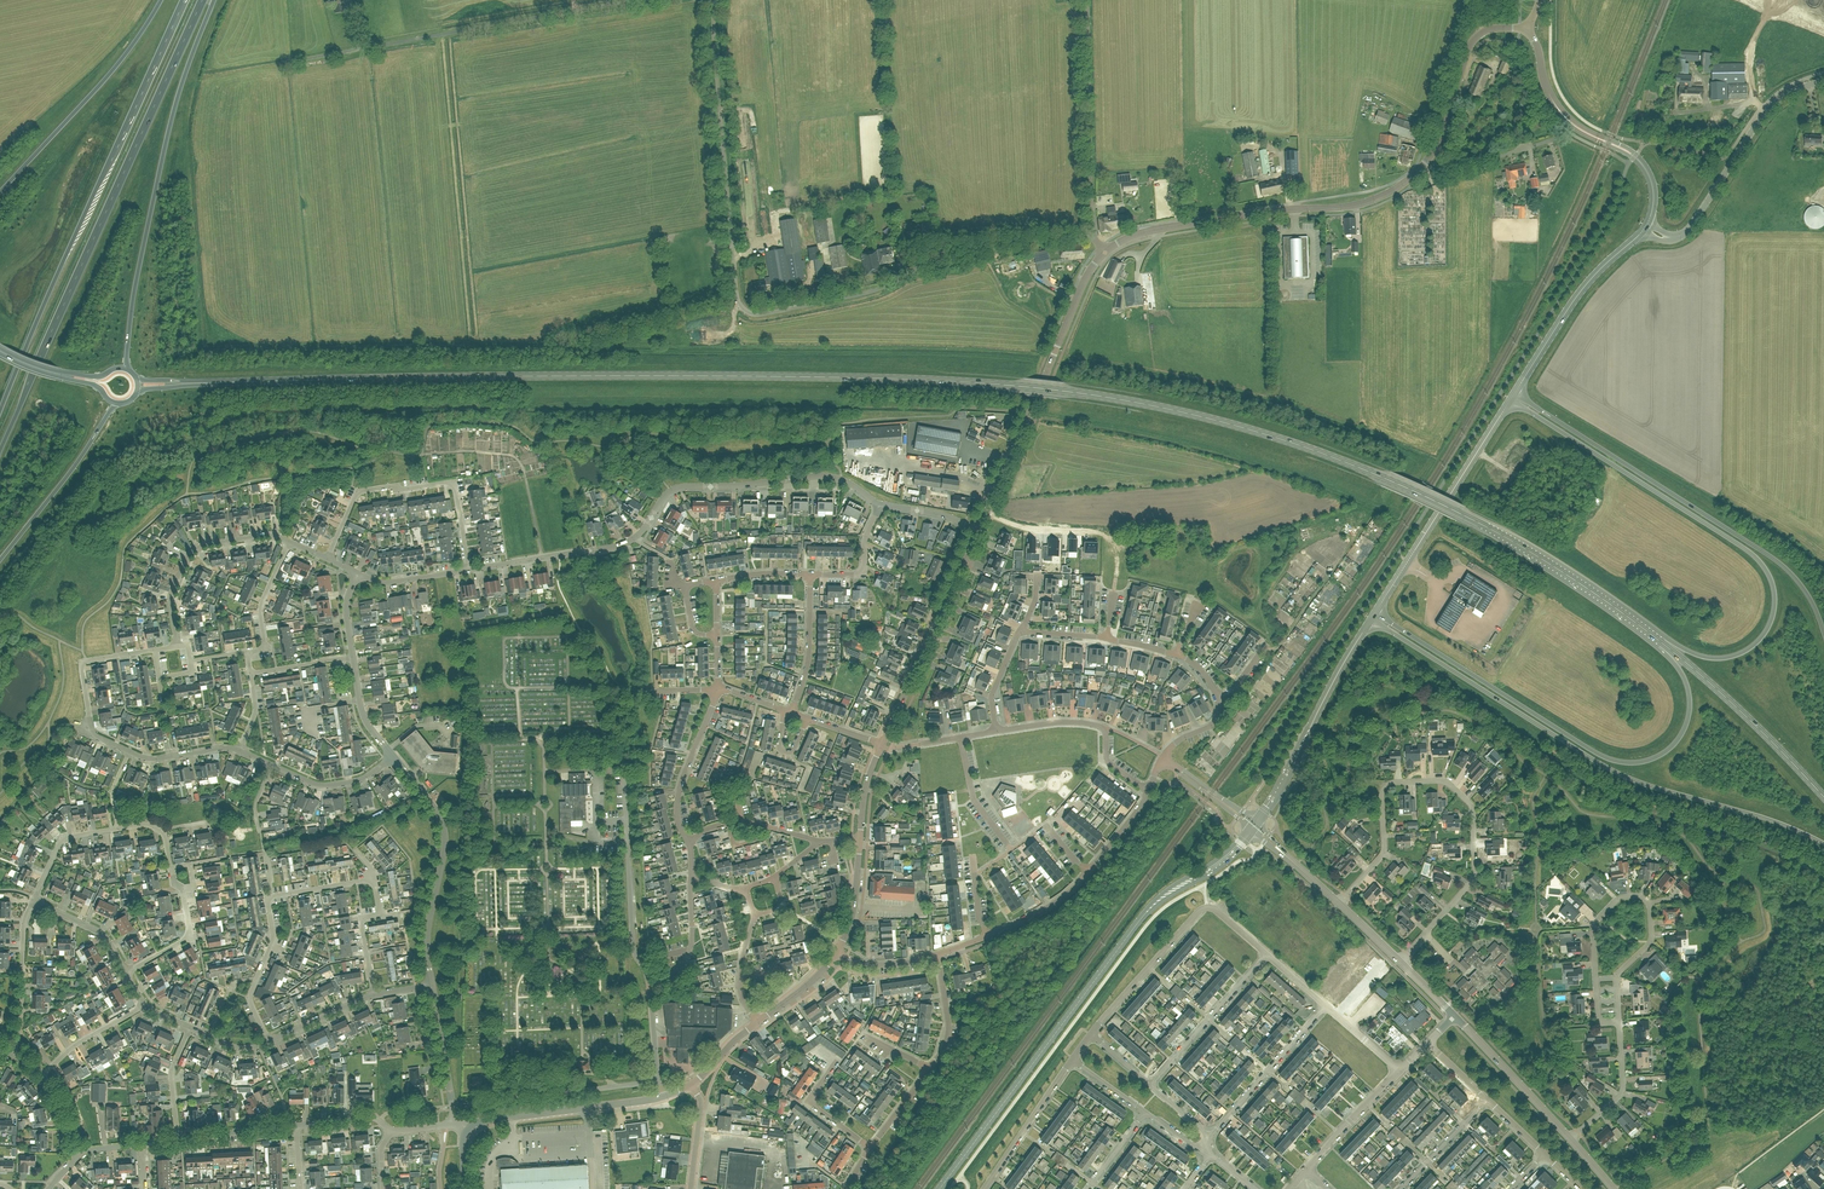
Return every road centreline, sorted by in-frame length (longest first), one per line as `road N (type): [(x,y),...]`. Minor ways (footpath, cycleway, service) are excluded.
road 1 (primary): [(1661,642),(1543,560),(1411,489),(1295,443),(1137,401),(912,378),(704,374),(188,384)]
road 2 (unclassified): [(1095,239),(968,243),(851,298),(755,314),(746,309),(735,290),(714,0)]
road 3 (primary): [(1371,619),(1617,773),(1823,843)]
road 4 (trunk): [(0,448),(202,0)]
road 5 (primary): [(1511,399),(1749,552),(1767,573),(1772,617),(1750,648),(1723,658),(1661,642)]
road 6 (tertiary): [(940,1188),(1145,911),(1232,854),(1252,829)]
road 7 (primary): [(1661,642),(1689,691),(1688,719),(1661,754),(1630,763),(1593,751),(1375,613)]
road 8 (trunk): [(184,0),(0,410)]
road 9 (residential): [(1400,962),(1475,876),(1473,808),(1447,782),(1383,784),(1383,854),(1339,904)]
road 10 (primary): [(1823,635),(1809,597),(1782,566),(1514,393)]
road 11 (trunk): [(129,371),(132,300),(174,110),(214,0)]
road 12 (unclassified): [(287,61),(635,0)]
road 13 (unclassified): [(1104,253),(1153,230),(1370,202),(1417,173)]
road 14 (unclassified): [(979,531),(1082,284),(1104,253)]
road 15 (residential): [(1620,1024),(1620,974),(1650,943),(1650,914),(1635,895),(1617,900),(1593,929),(1599,1025)]
road 16 (unclassified): [(636,538),(676,487),(841,479),(880,507)]
road 17 (residential): [(469,570),(451,484),(358,491),(326,559)]
road 18 (secondary): [(1375,613),(1511,399)]
road 19 (secondary): [(1646,227),(1654,201),(1648,174),(1556,107),(1528,28)]
road 20 (tertiary): [(1646,227),(1681,236),(1766,112),(1823,80)]
road 21 (trunk): [(160,0),(112,71),(0,192)]
road 22 (unclassified): [(432,984),(427,942),(443,828),(394,758)]
road 23 (unclassified): [(1095,239),(1086,0)]
road 24 (unclassified): [(882,745),(979,531)]
road 25 (tertiary): [(1256,823),(1371,619)]
road 26 (primary): [(1823,799),(1661,642)]
road 27 (residential): [(82,669),(91,728),(129,752),(151,759),(239,750)]
road 28 (secondary): [(1514,393),(1582,289),(1646,227)]
road 29 (residential): [(170,869),(164,837),(150,824),(61,839),(31,897)]
road 30 (unclassified): [(1417,173),(1447,121),(1471,40),(1493,28),(1528,28)]
road 31 (unclassified): [(176,646),(168,597),(193,545),(251,535),(287,541)]
road 32 (unclassified): [(466,1130),(478,1122),(661,1097)]
road 33 (trunk): [(0,561),(117,404)]
road 34 (track): [(1113,595),(1116,555),(1097,532),(1025,529),(986,515)]
road 35 (residential): [(478,1103),(658,1082)]
road 36 (residential): [(1207,1138),(1326,1005)]
road 37 (residential): [(1152,1086),(1267,954)]
road 38 (unclassified): [(469,570),(636,538)]
road 39 (residential): [(1091,1033),(1206,908)]
road 40 (tertiary): [(1569,1139),(1455,1017)]
road 41 (residential): [(690,846),(676,806),(717,689)]
road 42 (residential): [(12,1054),(21,1029),(22,934),(31,897)]
road 43 (residential): [(983,1188),(1072,1059)]
road 44 (residential): [(269,1040),(248,997),(274,938),(273,896)]
road 45 (residential): [(649,987),(633,949),(628,843)]
road 46 (unclassified): [(455,1124),(432,984)]
road 47 (residential): [(791,713),(808,666),(811,576)]
road 48 (residential): [(1417,173),(1553,140)]
road 49 (track): [(1267,644),(1276,649),(1352,544)]
road 50 (residential): [(1569,1139),(1617,1098),(1620,1024)]
road 51 (residential): [(1306,1168),(1400,1071)]
road 52 (residential): [(375,993),(361,918),(381,915),(376,877)]
road 53 (residential): [(247,651),(267,648),(262,603),(287,541)]
road 54 (residential): [(276,765),(322,785),(358,780),(394,758)]
road 55 (residential): [(649,987),(685,962),(690,879)]
road 56 (residential): [(39,1075),(143,1004)]
road 57 (residential): [(870,1148),(807,1102),(834,1063)]
road 58 (residential): [(125,971),(104,933),(31,897)]
road 59 (residential): [(1402,1188),(1488,1101)]
road 60 (residential): [(811,576),(864,572),(865,543),(880,507)]
road 61 (unclassified): [(1088,871),(1058,901),(988,936)]

